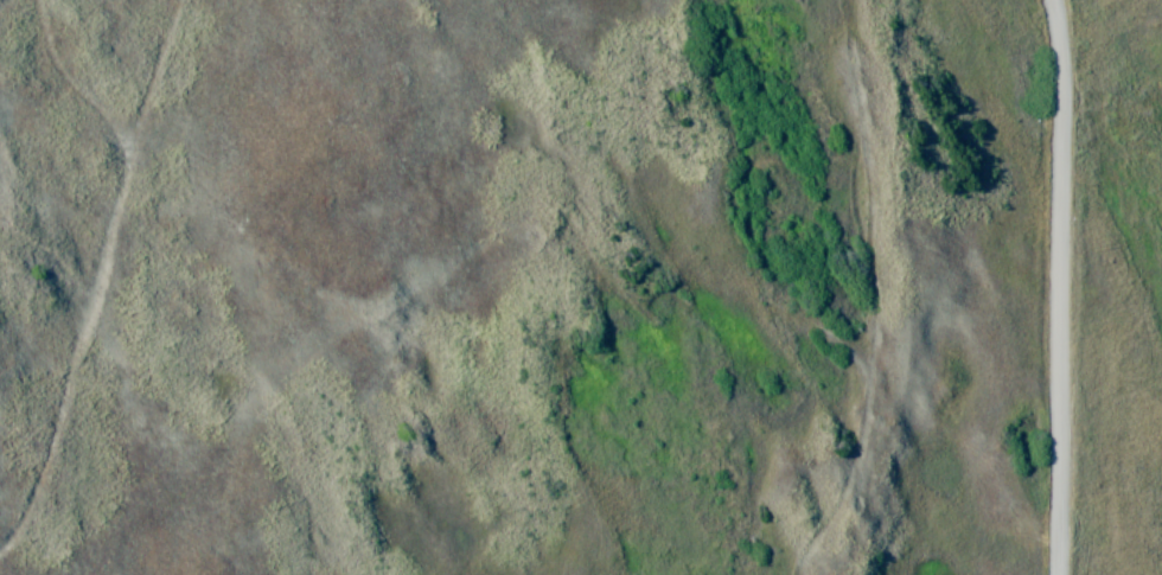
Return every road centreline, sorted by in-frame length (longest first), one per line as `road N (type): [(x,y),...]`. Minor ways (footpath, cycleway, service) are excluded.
road 1 (residential): [(1059,574),(1056,0)]

